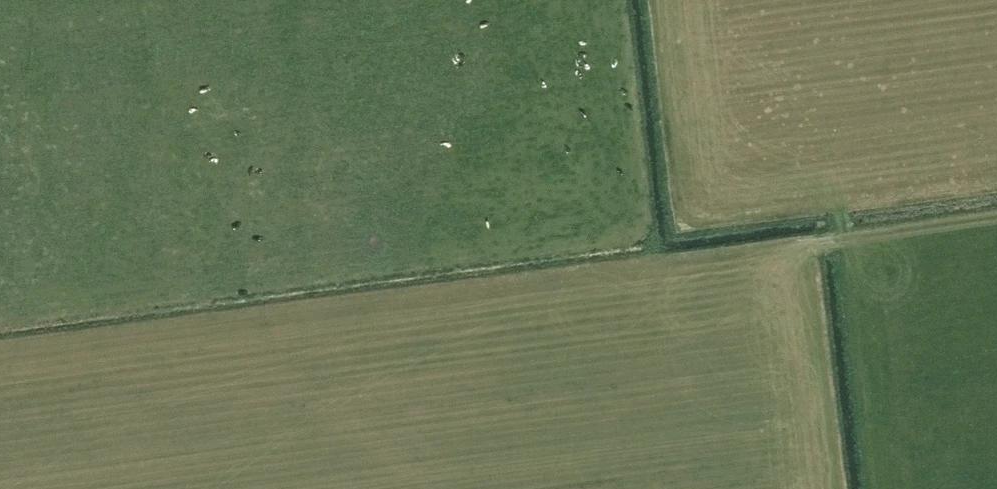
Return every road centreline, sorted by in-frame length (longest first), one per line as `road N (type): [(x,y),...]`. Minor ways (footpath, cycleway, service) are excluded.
road 1 (track): [(831,235),(996,214)]

